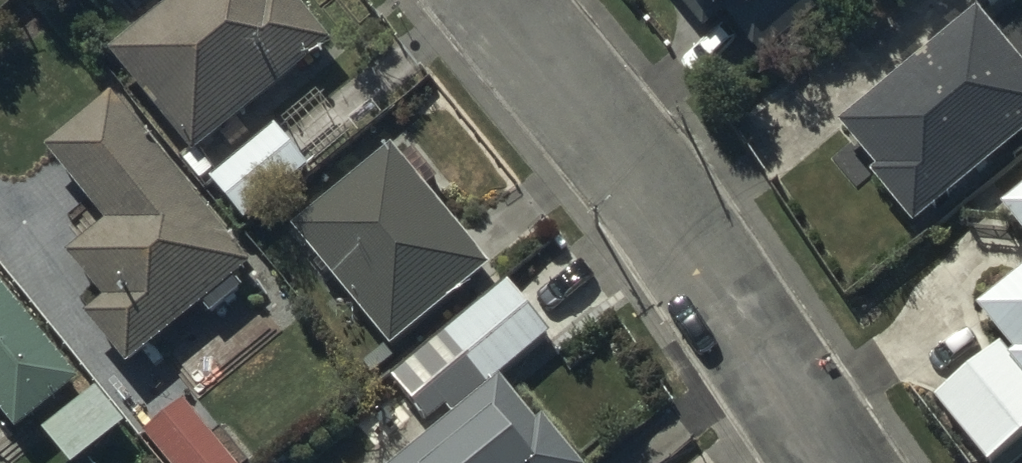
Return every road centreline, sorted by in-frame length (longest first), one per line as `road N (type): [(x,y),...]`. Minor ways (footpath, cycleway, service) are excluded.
road 1 (residential): [(835,462),(638,169),(501,0)]

